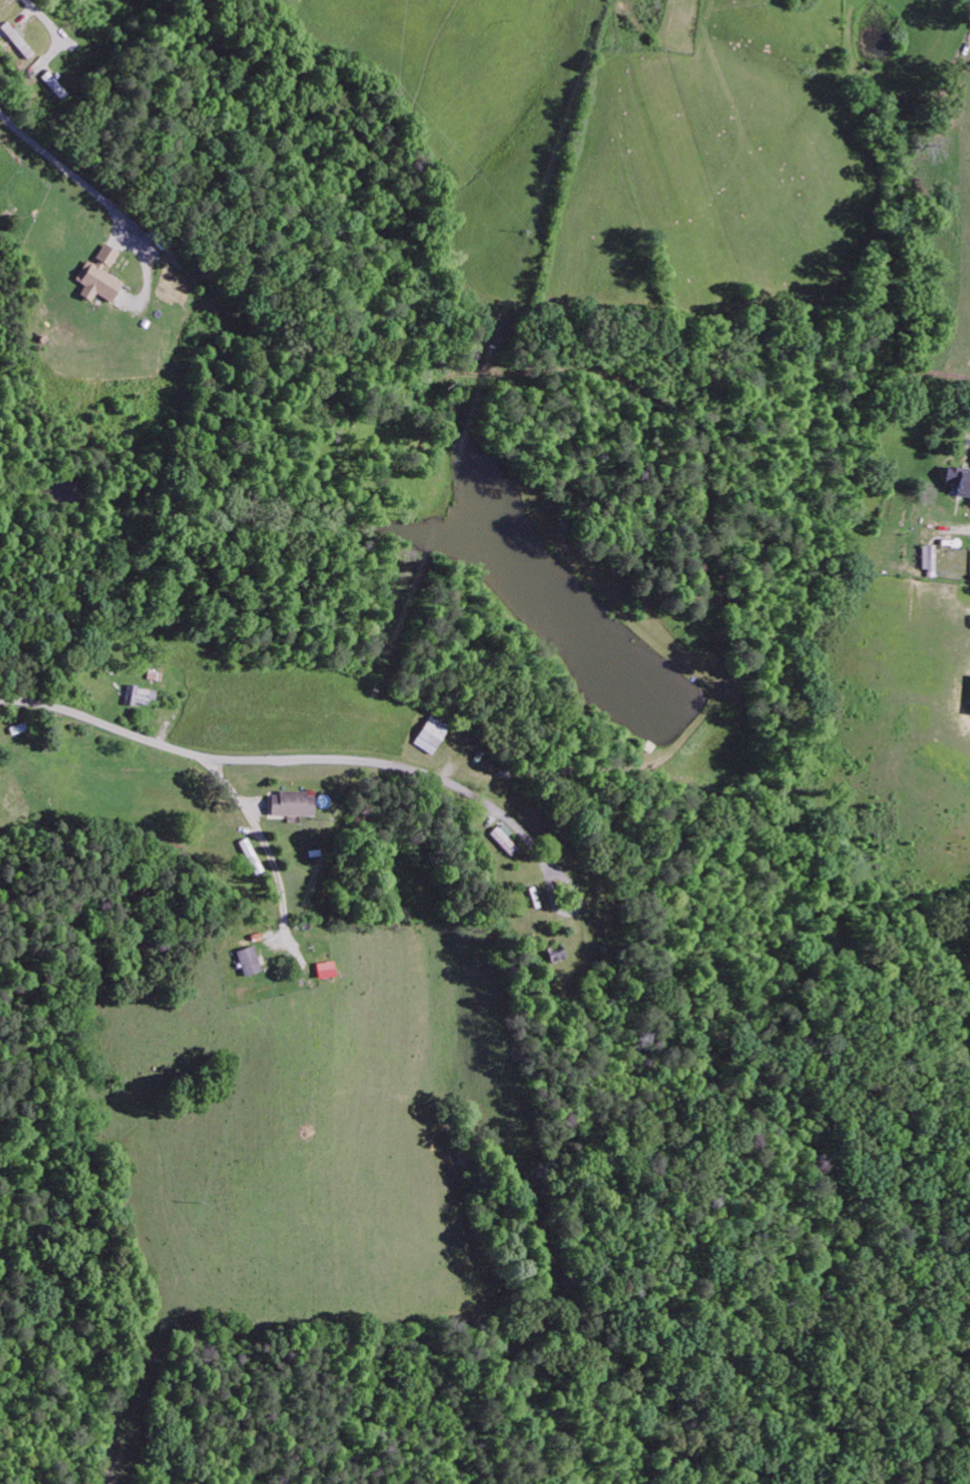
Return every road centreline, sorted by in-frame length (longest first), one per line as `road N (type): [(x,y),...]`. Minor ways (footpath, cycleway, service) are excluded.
road 1 (residential): [(541,856),(476,796),(399,766),(211,757),(62,707),(0,699)]
road 2 (residential): [(567,883),(541,856),(563,909),(576,903),(567,883)]

